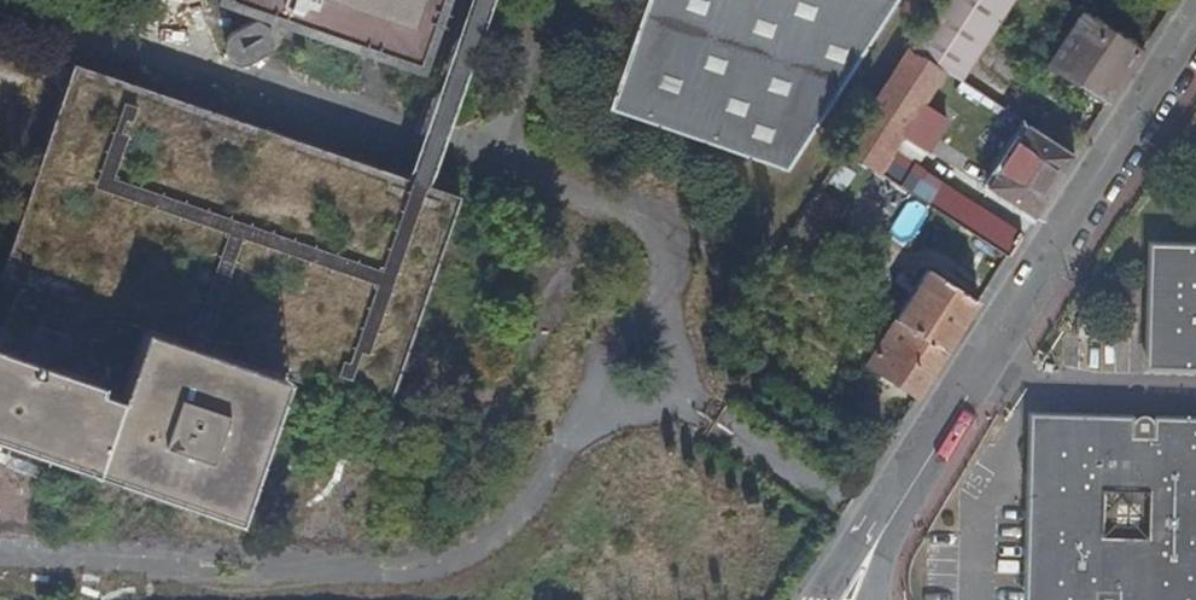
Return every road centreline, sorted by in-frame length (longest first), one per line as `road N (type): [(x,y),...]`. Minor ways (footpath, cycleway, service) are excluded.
road 1 (residential): [(1195,27),(877,540)]

